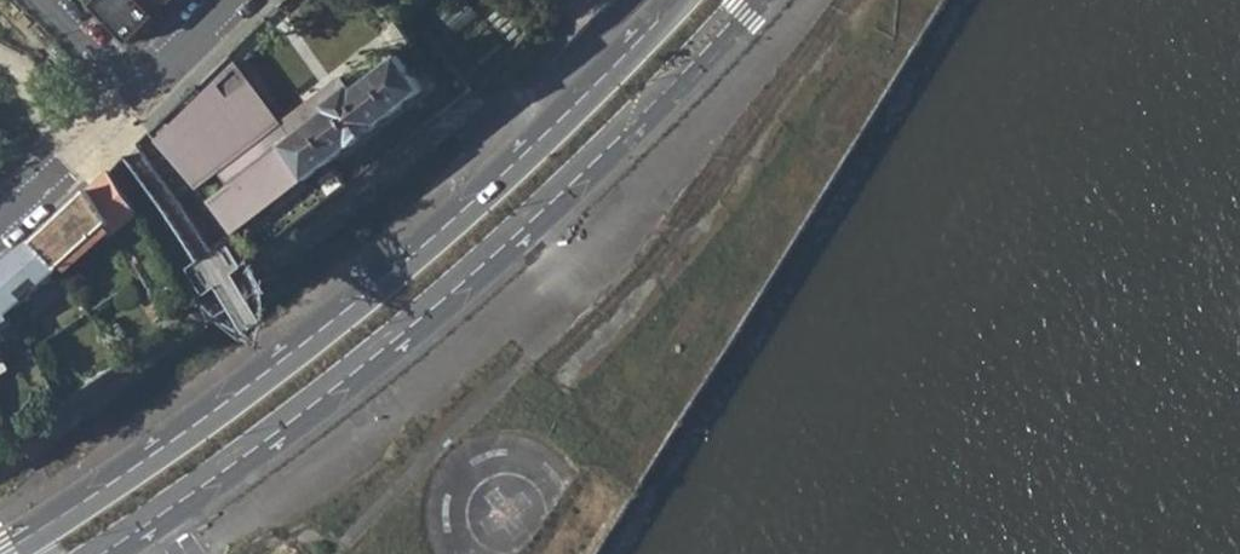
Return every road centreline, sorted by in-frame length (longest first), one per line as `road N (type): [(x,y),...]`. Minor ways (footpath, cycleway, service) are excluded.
road 1 (primary): [(672,0),(546,130),(331,317),(0,550)]
road 2 (primary): [(86,553),(219,466),(475,269),(747,0)]
road 3 (residential): [(134,89),(0,213)]
road 4 (residential): [(225,0),(134,89)]
road 5 (residential): [(134,89),(48,0)]

